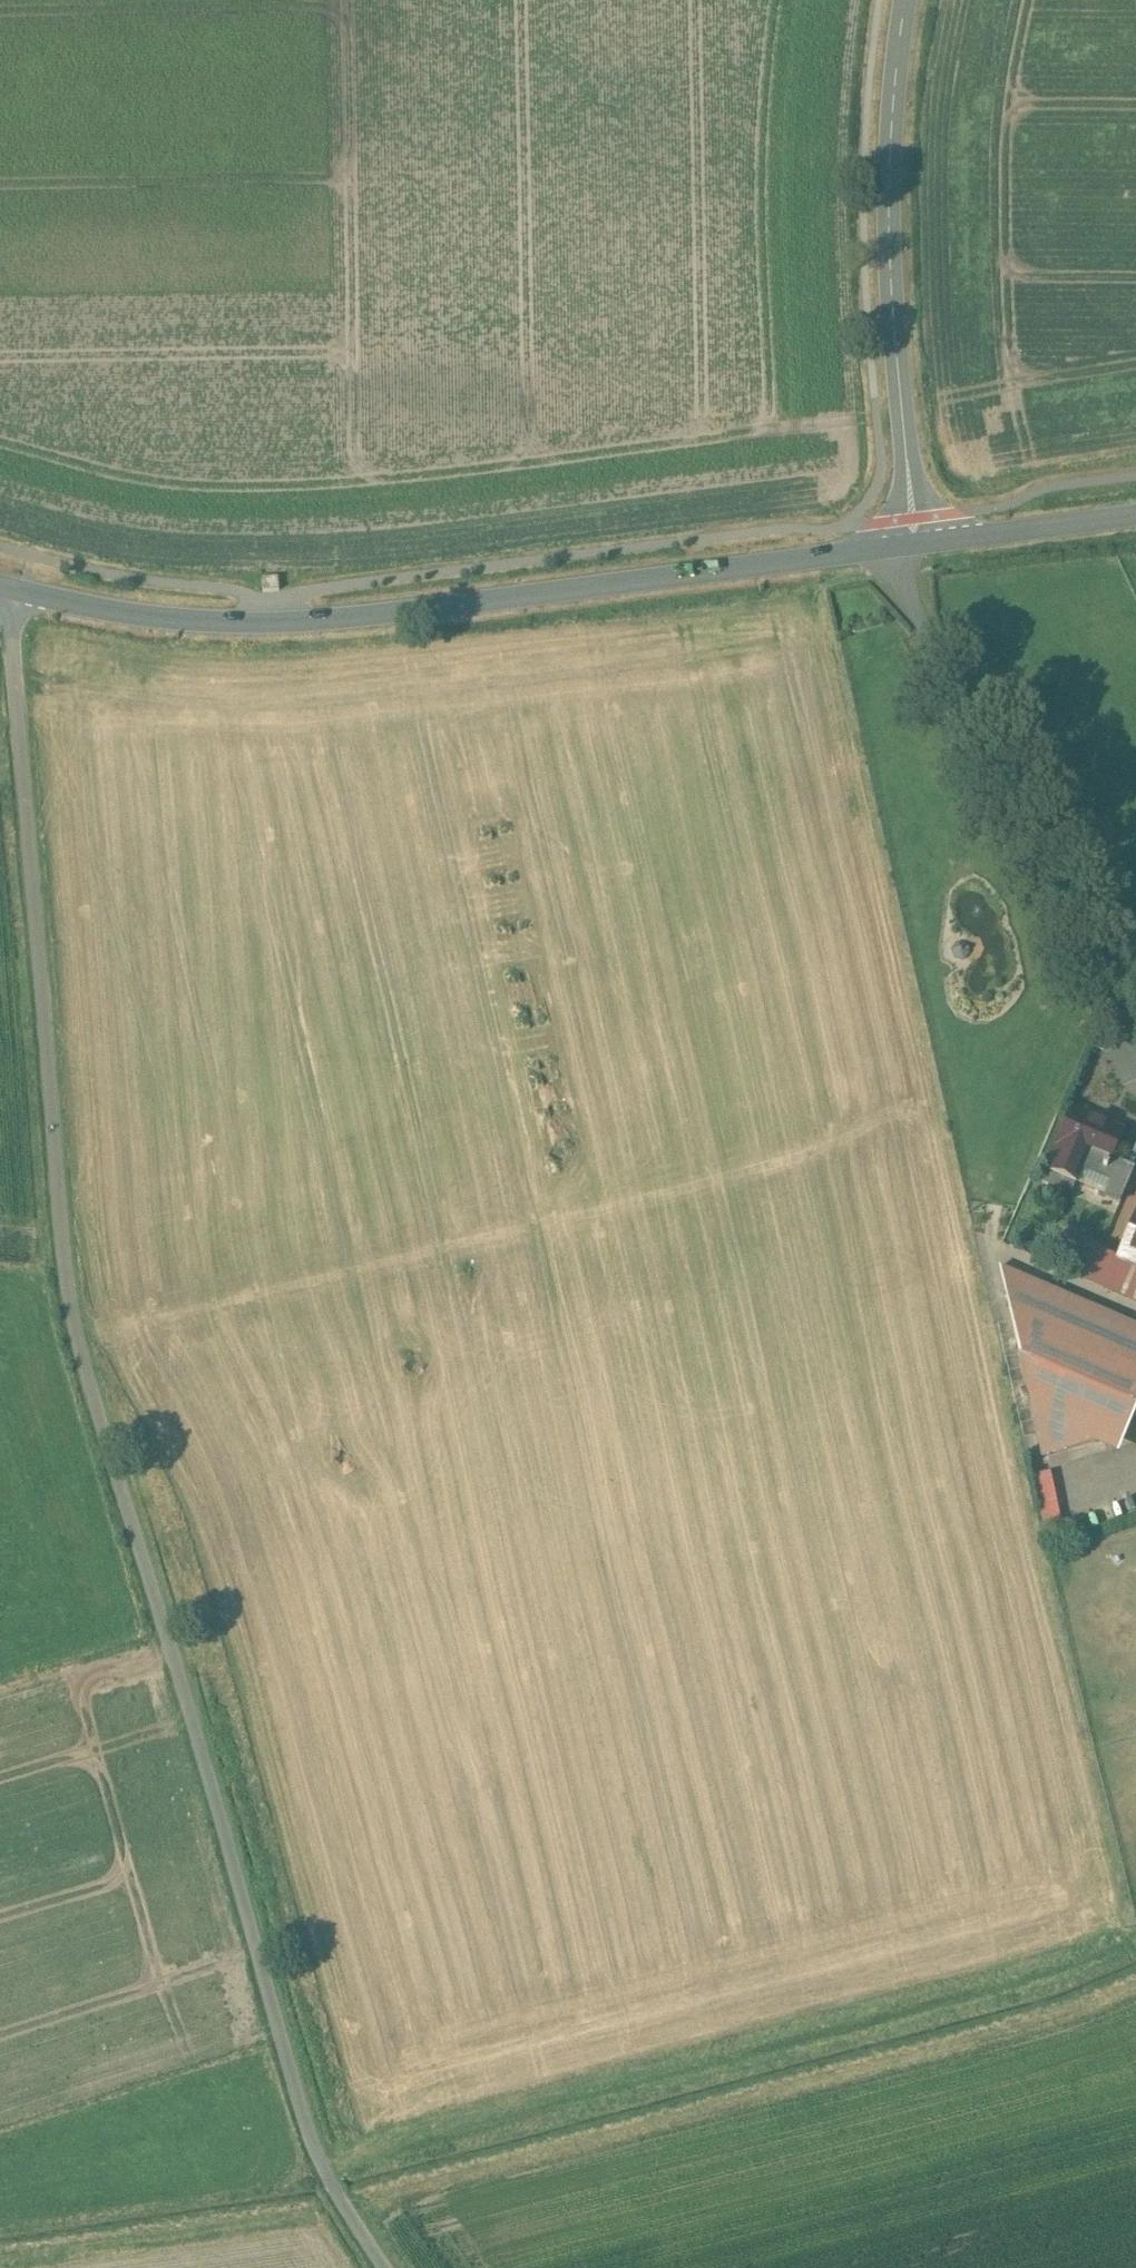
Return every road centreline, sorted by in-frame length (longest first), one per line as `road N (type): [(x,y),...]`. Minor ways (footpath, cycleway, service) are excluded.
road 1 (unclassified): [(396,2267),(343,2181),(156,1588),(55,1157),(6,587)]
road 2 (tertiary): [(918,543),(307,622),(173,621),(6,587)]
road 3 (tertiary): [(918,543),(892,318),(889,175),(906,0)]
road 4 (tertiary): [(918,543),(1135,514)]

